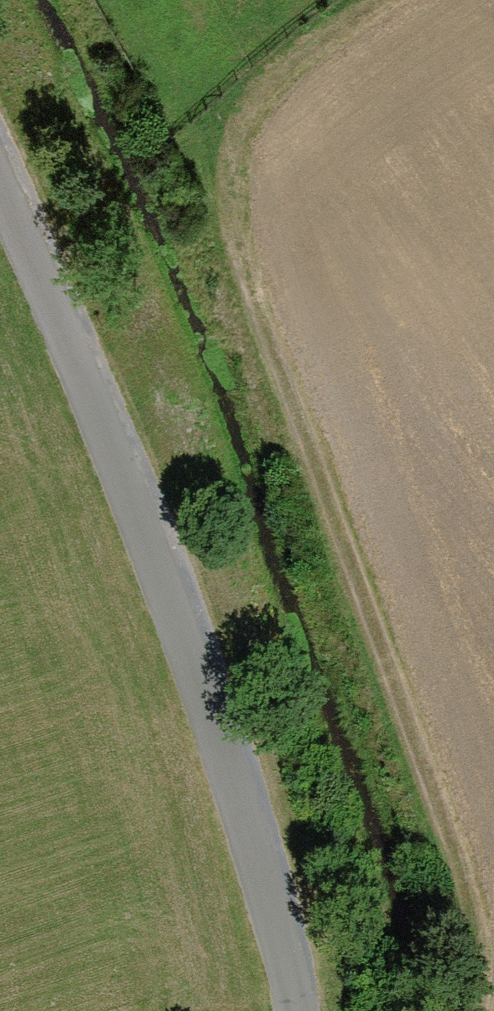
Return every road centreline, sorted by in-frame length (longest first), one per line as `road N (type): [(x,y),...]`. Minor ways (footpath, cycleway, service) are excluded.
road 1 (track): [(465,1010),(447,856),(214,233),(225,132)]
road 2 (unclassified): [(304,1010),(155,569),(0,196)]

